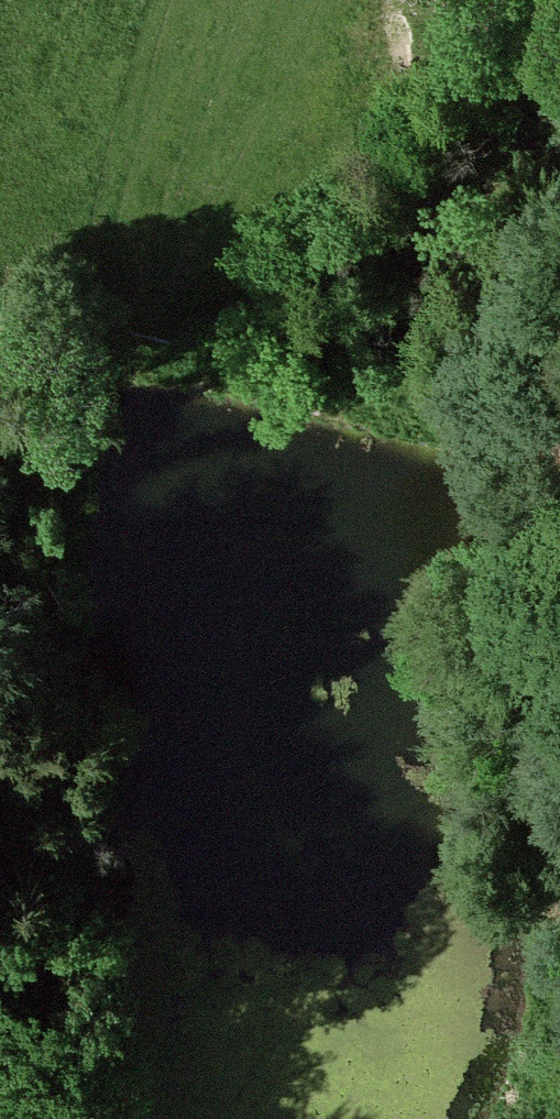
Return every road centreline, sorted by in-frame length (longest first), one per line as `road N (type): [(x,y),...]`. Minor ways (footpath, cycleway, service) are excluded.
road 1 (track): [(531,445),(158,350),(95,362),(59,545),(14,1118)]
road 2 (track): [(531,445),(559,921)]
road 3 (track): [(95,362),(178,81),(212,0)]

